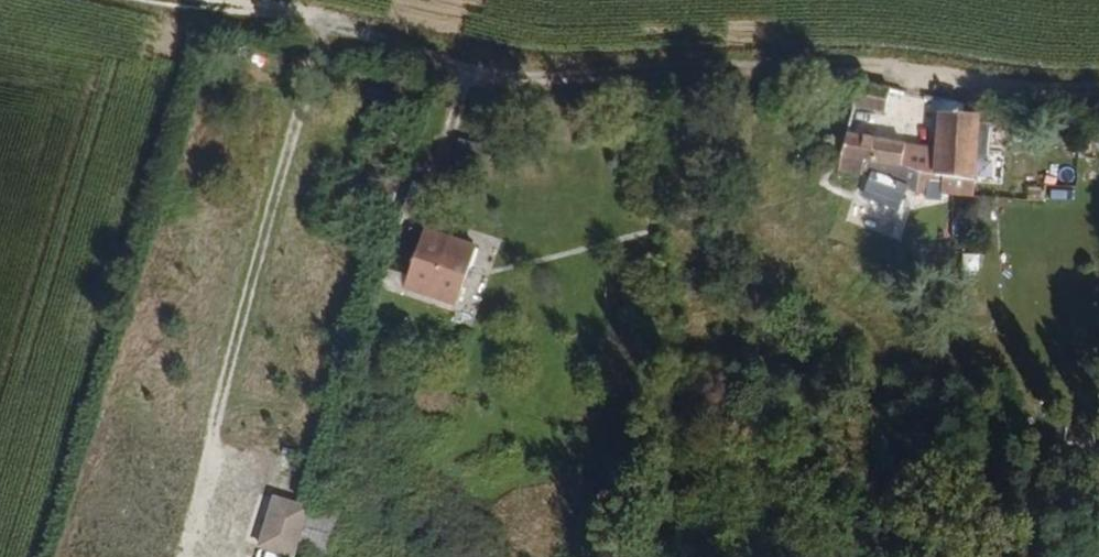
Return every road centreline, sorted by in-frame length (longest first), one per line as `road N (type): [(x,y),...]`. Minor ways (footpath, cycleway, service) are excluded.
road 1 (track): [(382,44),(473,66),(1098,75)]
road 2 (track): [(382,44),(186,0)]

